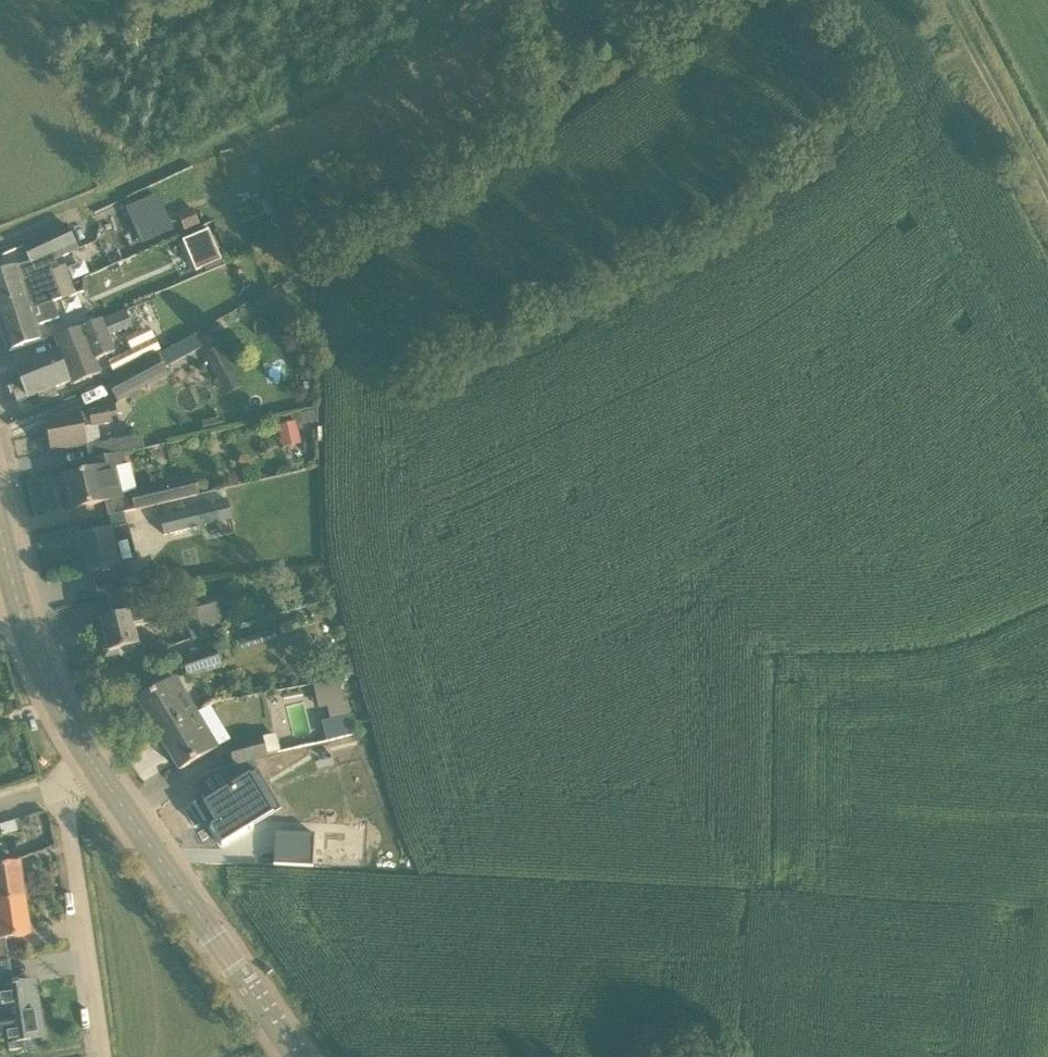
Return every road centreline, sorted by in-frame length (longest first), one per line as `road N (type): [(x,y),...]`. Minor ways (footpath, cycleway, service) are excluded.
road 1 (tertiary): [(295,1056),(98,770)]
road 2 (unclassified): [(99,1056),(60,785)]
road 3 (tertiary): [(98,770),(49,687),(0,533)]
road 4 (track): [(1047,224),(927,0)]

